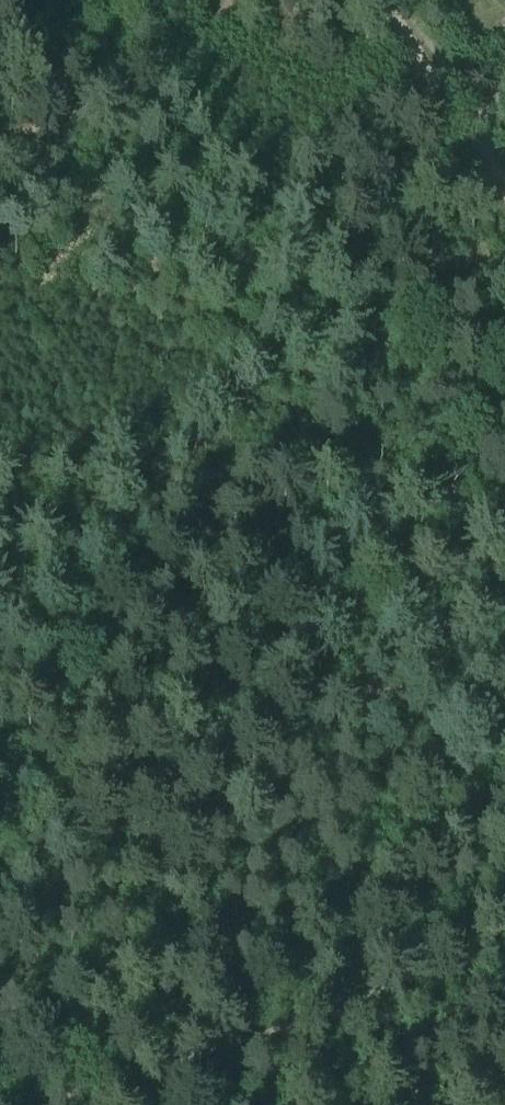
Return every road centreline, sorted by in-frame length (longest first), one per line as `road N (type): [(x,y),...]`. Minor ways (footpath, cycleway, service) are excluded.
road 1 (track): [(34,1104),(369,991),(504,903)]
road 2 (unclassified): [(504,160),(410,0)]

